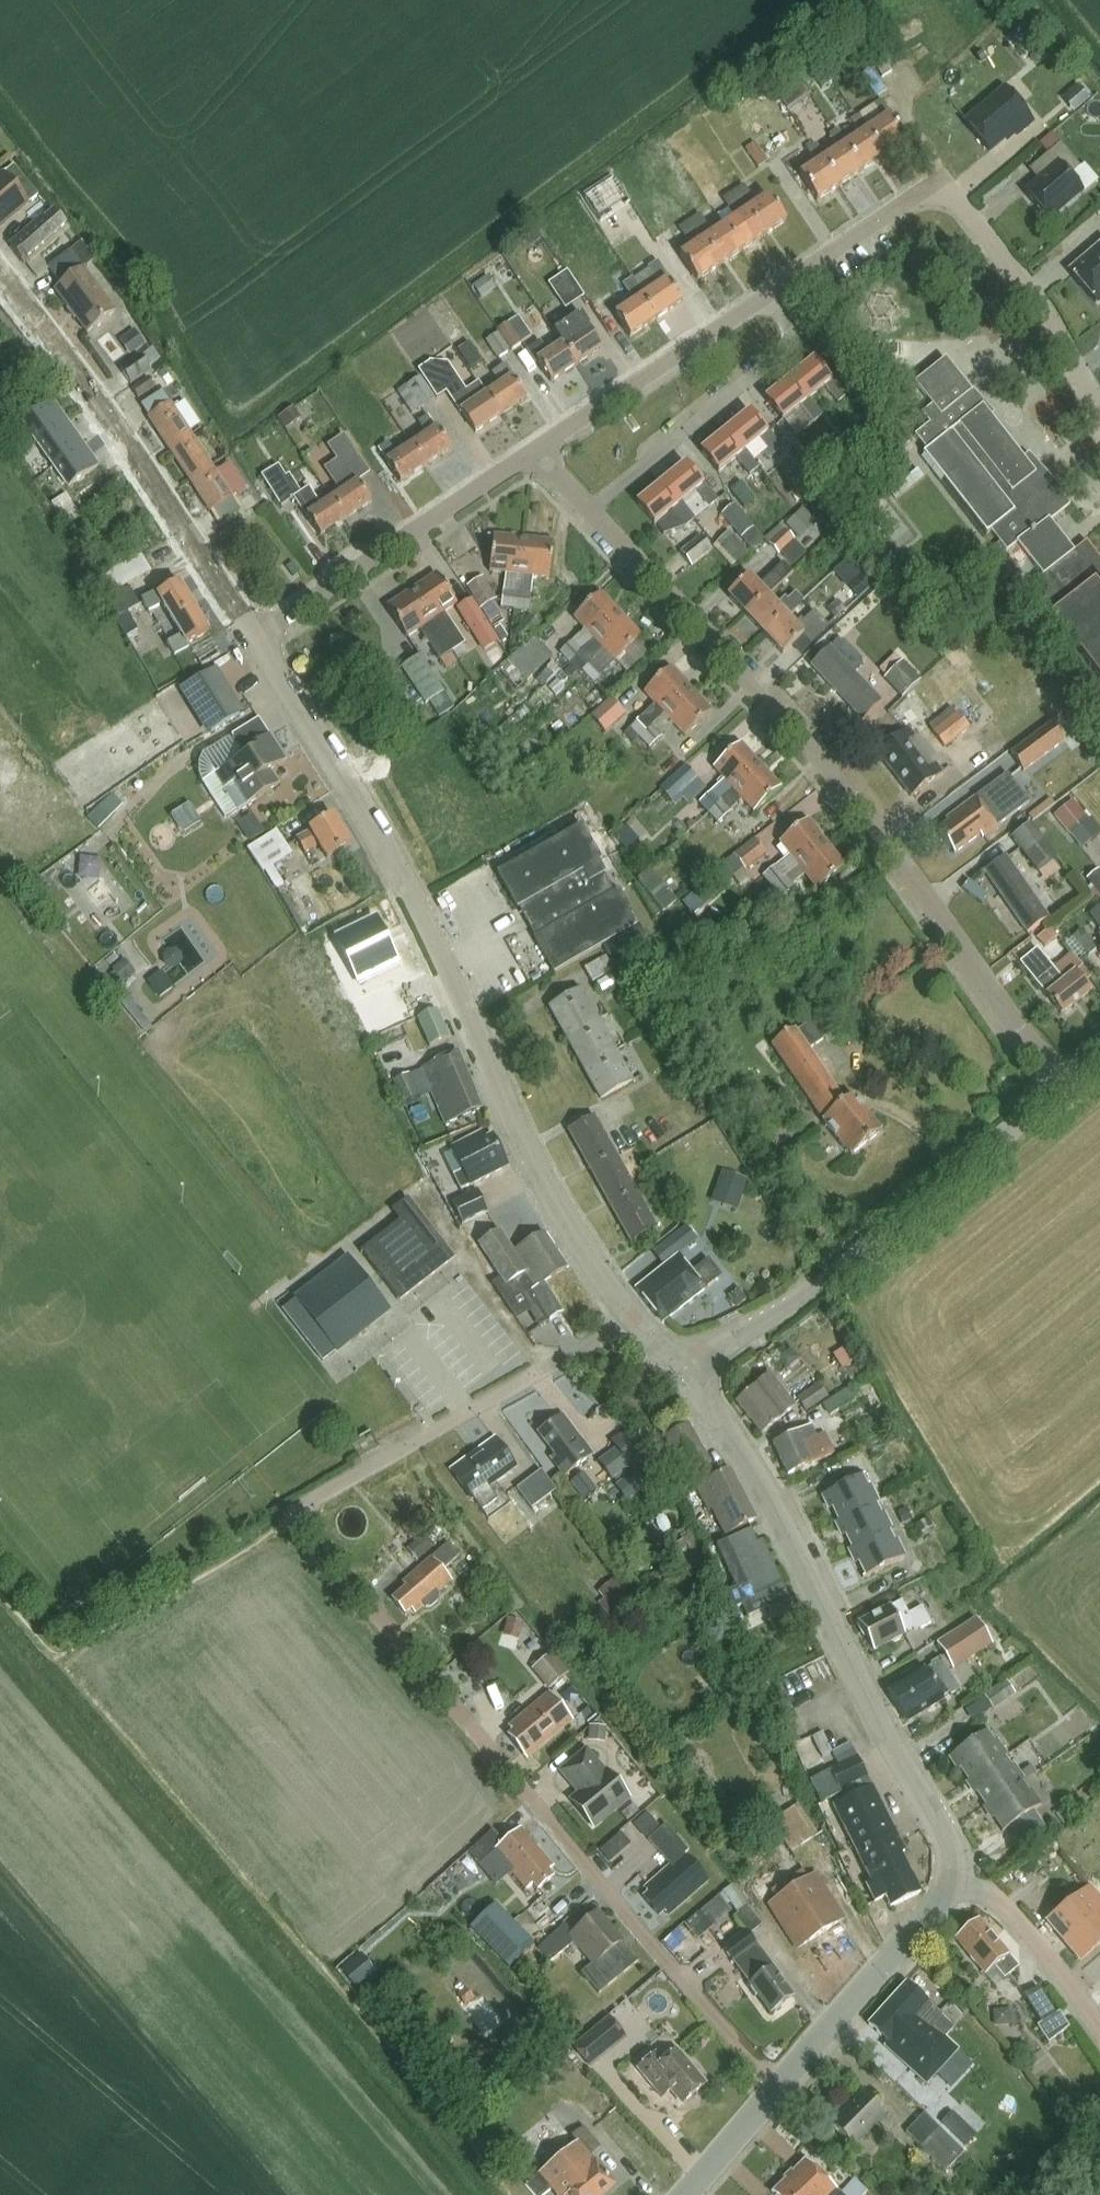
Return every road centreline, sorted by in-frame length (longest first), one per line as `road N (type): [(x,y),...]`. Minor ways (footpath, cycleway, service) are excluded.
road 1 (residential): [(781,2089),(305,1522),(309,1501),(634,1319)]
road 2 (residential): [(1062,1087),(828,761),(537,451)]
road 3 (tertiary): [(634,1319),(565,1220),(390,851),(258,639)]
road 4 (residential): [(537,451),(942,181),(1030,293),(1099,405)]
road 5 (tertiary): [(955,1883),(951,1847),(694,1368)]
road 6 (unclassified): [(694,1368),(783,1311),(1062,1087)]
road 7 (tertiary): [(258,639),(98,401),(0,277)]
road 8 (residential): [(258,639),(537,451)]
road 9 (tertiary): [(781,2089),(955,1883)]
road 10 (residential): [(1099,2026),(1011,1908),(955,1883)]
road 11 (tertiary): [(692,2194),(781,2089)]

